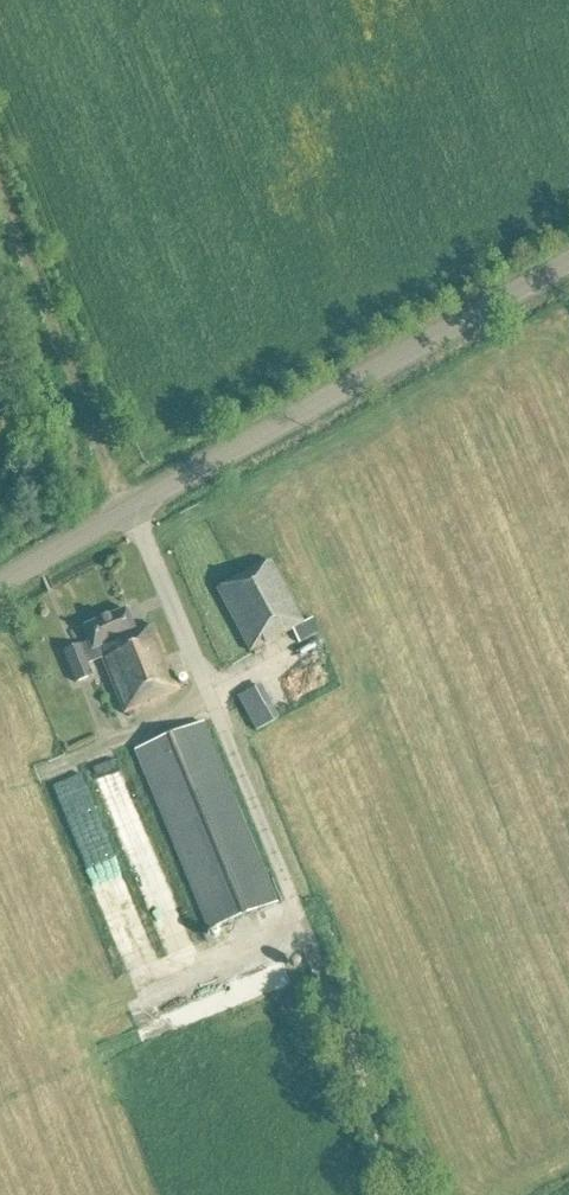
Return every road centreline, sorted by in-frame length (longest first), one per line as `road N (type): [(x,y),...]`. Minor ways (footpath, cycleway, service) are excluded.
road 1 (unclassified): [(0,584),(568,267)]
road 2 (track): [(0,204),(127,508)]

